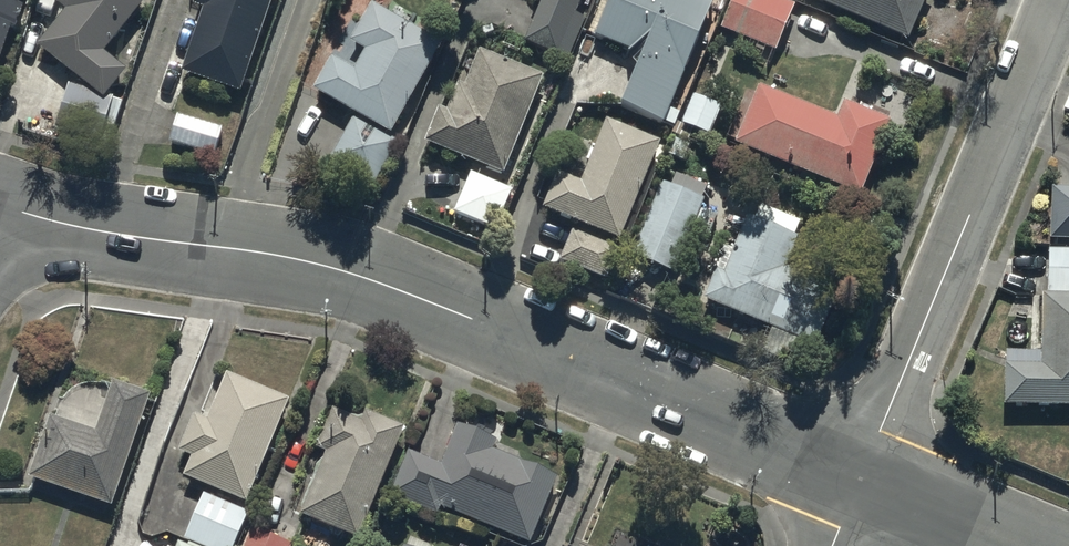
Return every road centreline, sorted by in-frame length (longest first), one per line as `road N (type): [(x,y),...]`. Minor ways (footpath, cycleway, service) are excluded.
road 1 (tertiary): [(0,205),(97,231),(301,262),(415,295),(862,477)]
road 2 (residential): [(862,477),(1060,0)]
road 3 (tertiary): [(862,477),(1027,545)]

